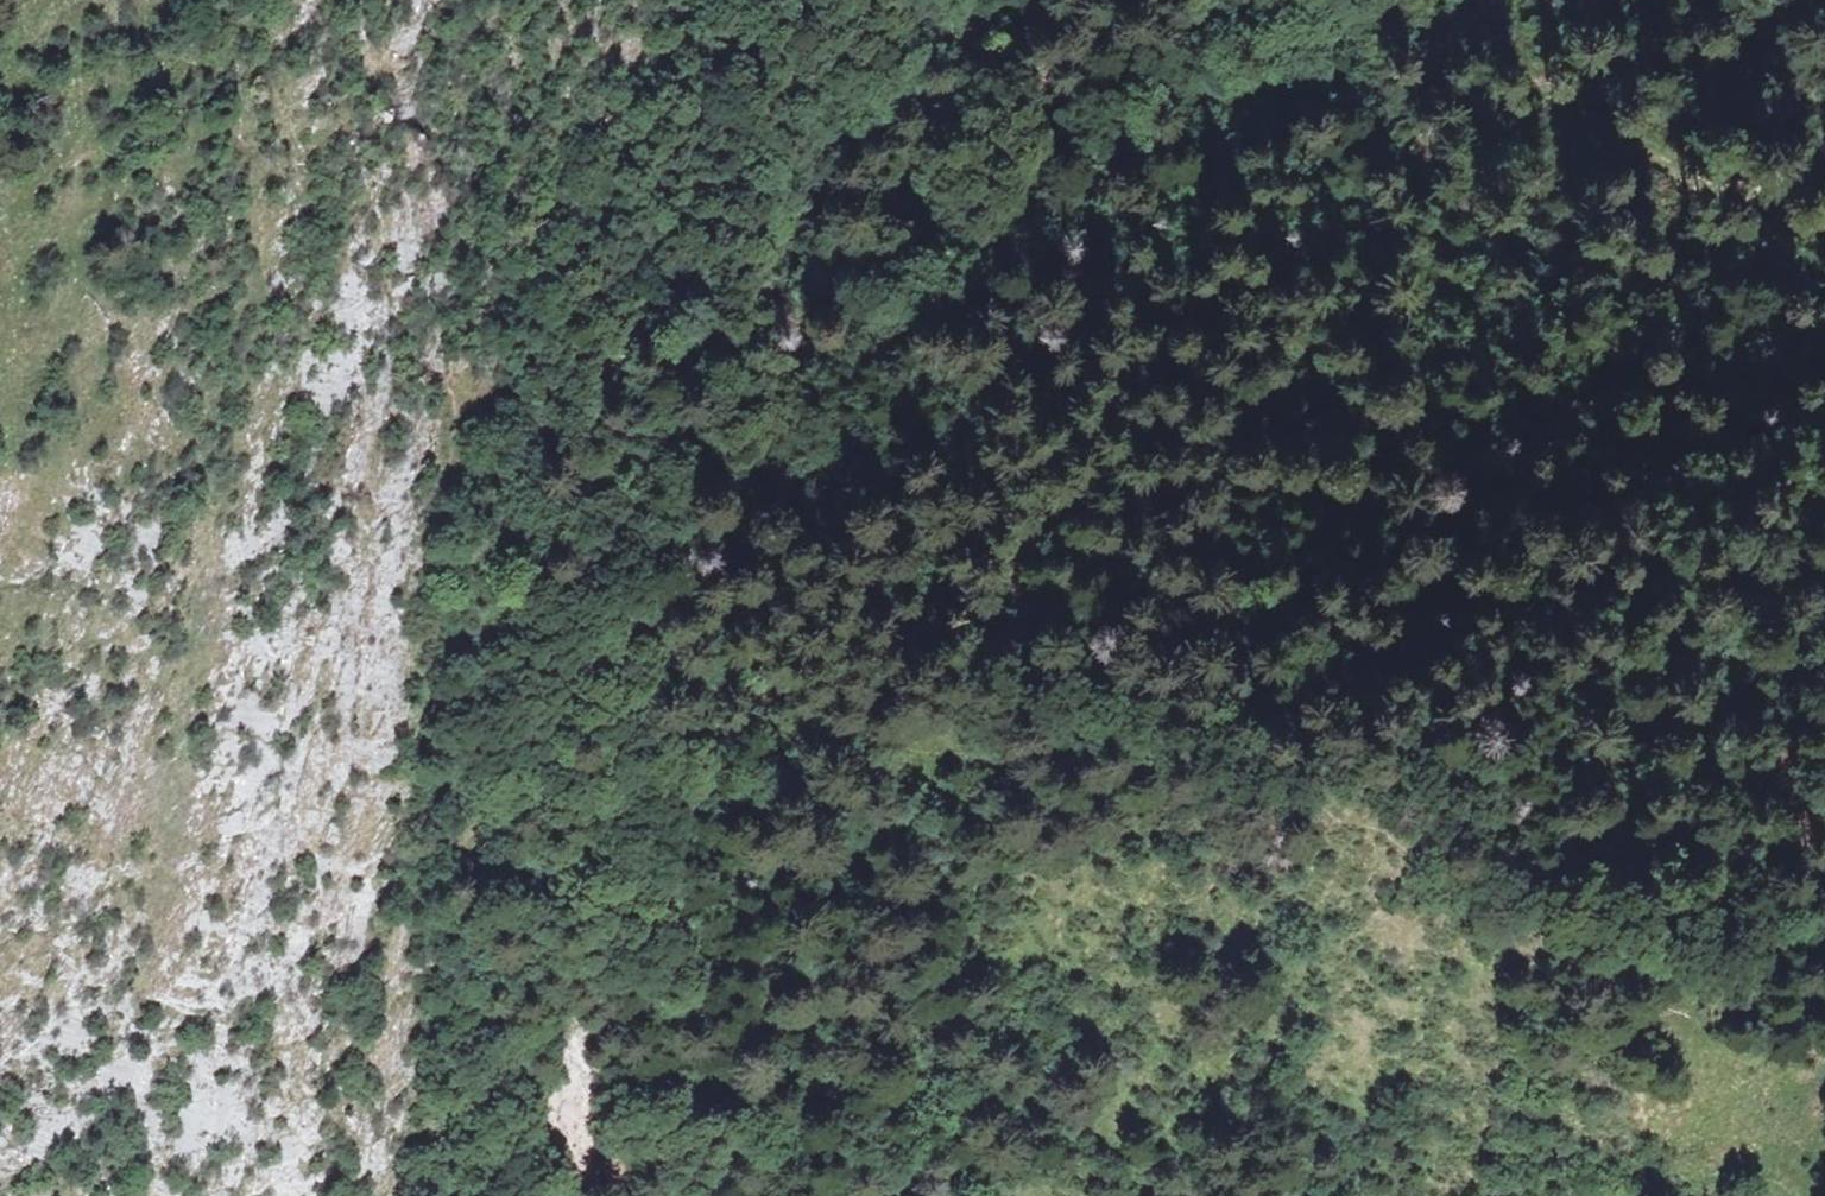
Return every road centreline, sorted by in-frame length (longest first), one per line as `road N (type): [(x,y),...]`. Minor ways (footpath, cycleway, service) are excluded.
road 1 (track): [(1483,0),(1498,43),(1537,90),(1616,144),(1824,233)]

